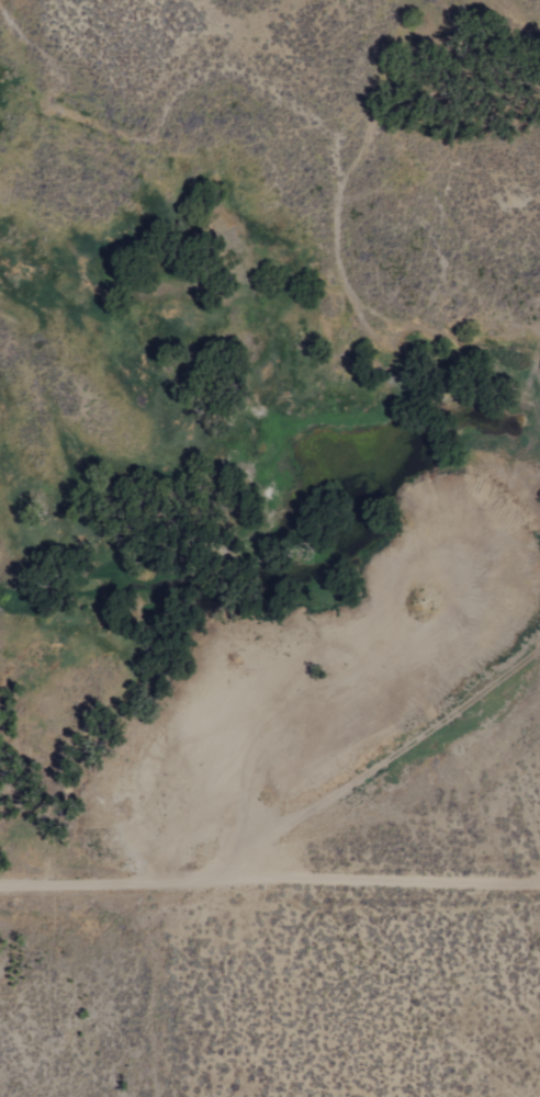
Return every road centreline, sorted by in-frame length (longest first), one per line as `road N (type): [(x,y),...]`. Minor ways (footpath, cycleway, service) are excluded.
road 1 (residential): [(0,886),(539,882)]
road 2 (track): [(213,881),(396,749),(532,623),(539,605)]

